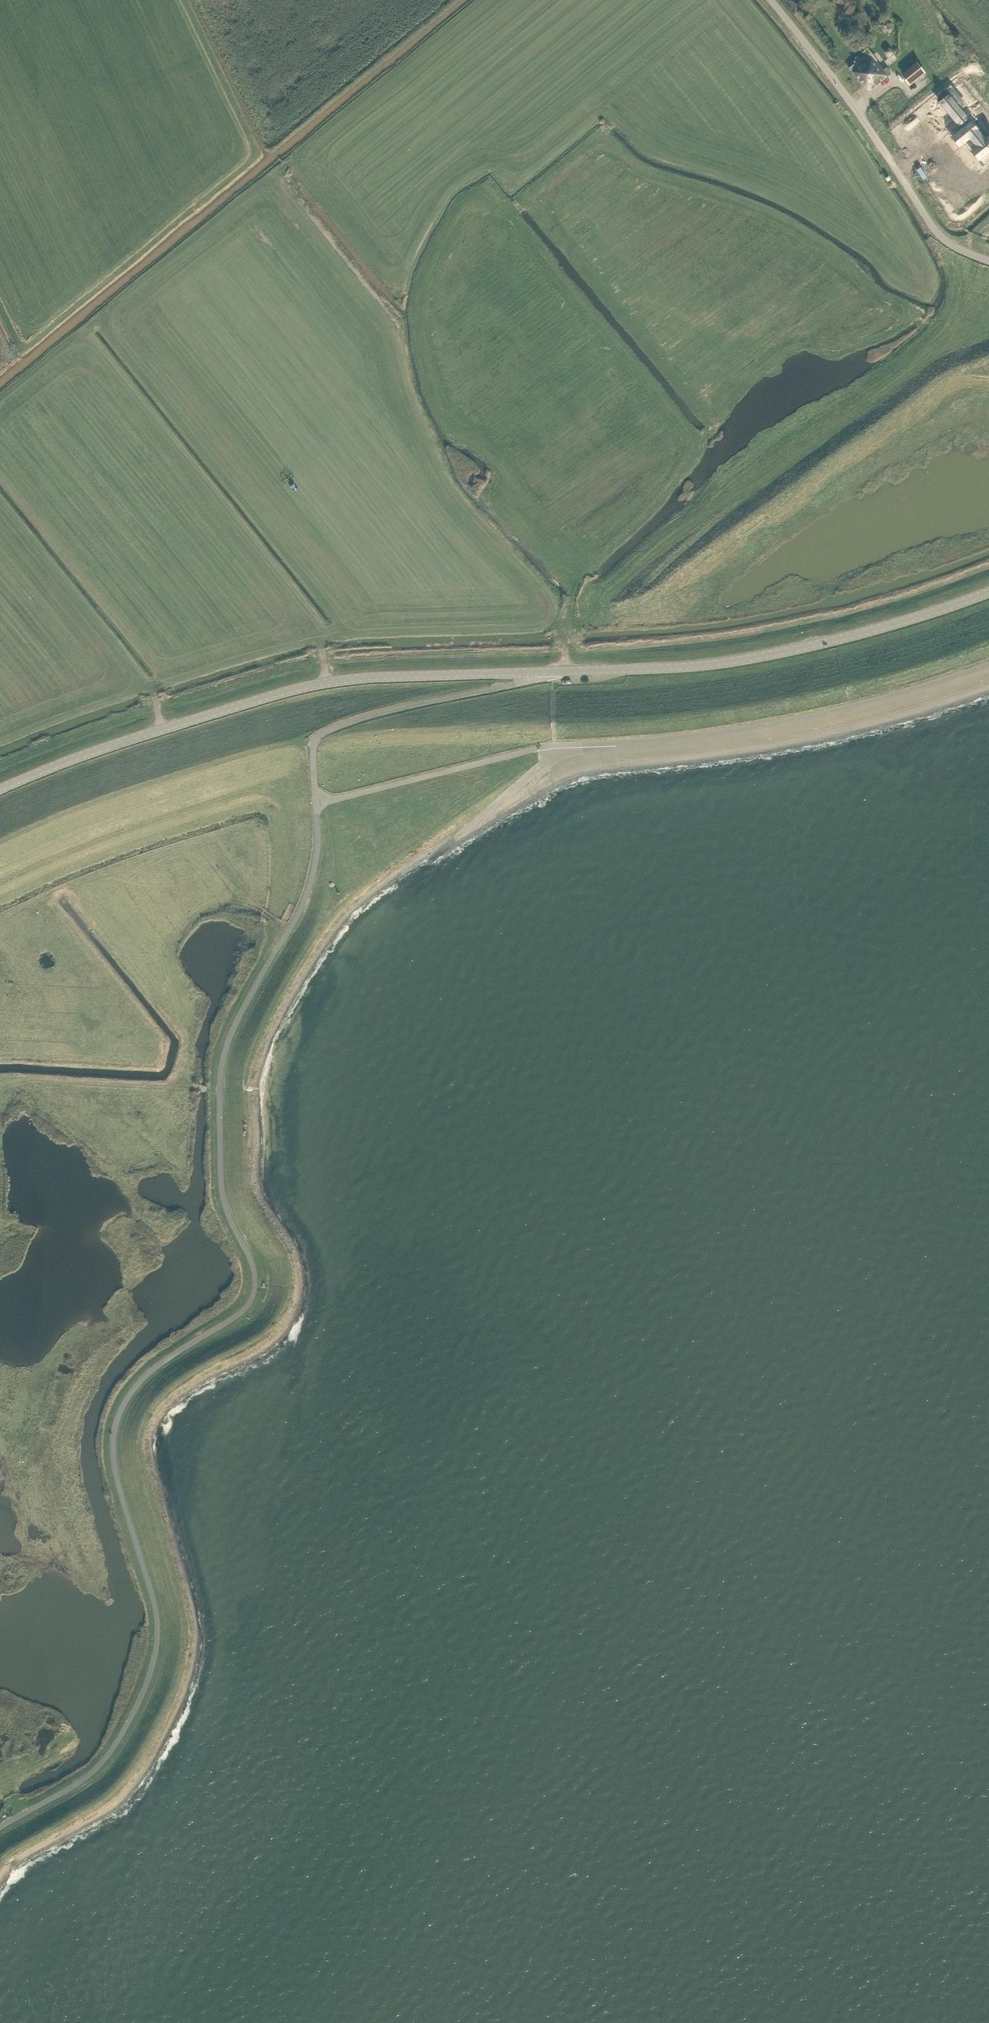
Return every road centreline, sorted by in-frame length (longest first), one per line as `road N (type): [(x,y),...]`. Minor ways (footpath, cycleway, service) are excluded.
road 1 (tertiary): [(0,789),(89,753),(324,682),(723,663),(826,642),(988,591)]
road 2 (unclassified): [(988,260),(940,235),(770,0)]

